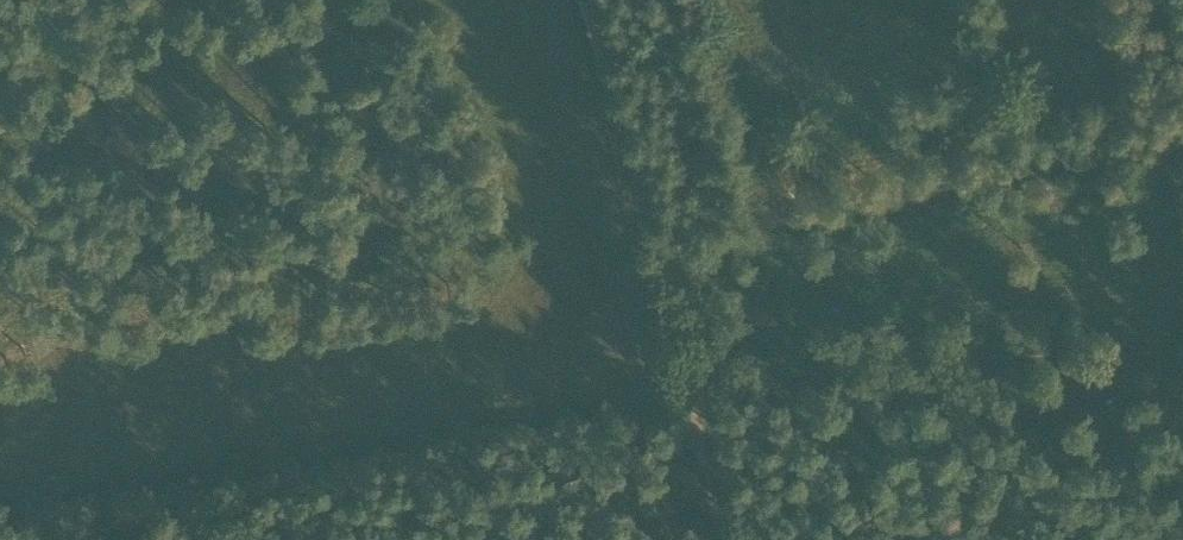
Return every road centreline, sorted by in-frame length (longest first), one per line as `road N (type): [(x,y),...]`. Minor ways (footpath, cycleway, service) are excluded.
road 1 (track): [(539,0),(637,278),(630,346),(551,388),(0,459)]
road 2 (track): [(659,247),(1182,136)]
road 3 (track): [(704,368),(1182,355)]
road 4 (track): [(659,247),(704,368),(700,404),(734,539)]
road 5 (track): [(580,0),(659,247)]

